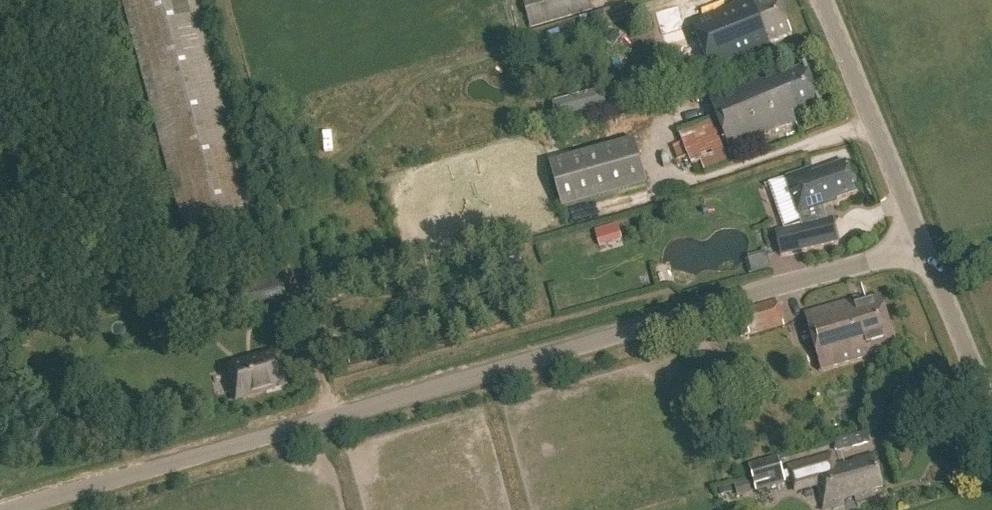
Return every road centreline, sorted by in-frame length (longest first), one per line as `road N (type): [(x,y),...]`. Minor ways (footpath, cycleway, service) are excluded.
road 1 (unclassified): [(13,509),(924,246)]
road 2 (tertiary): [(924,246),(823,0)]
road 3 (track): [(218,0),(276,209)]
road 4 (tertiary): [(991,415),(924,246)]

